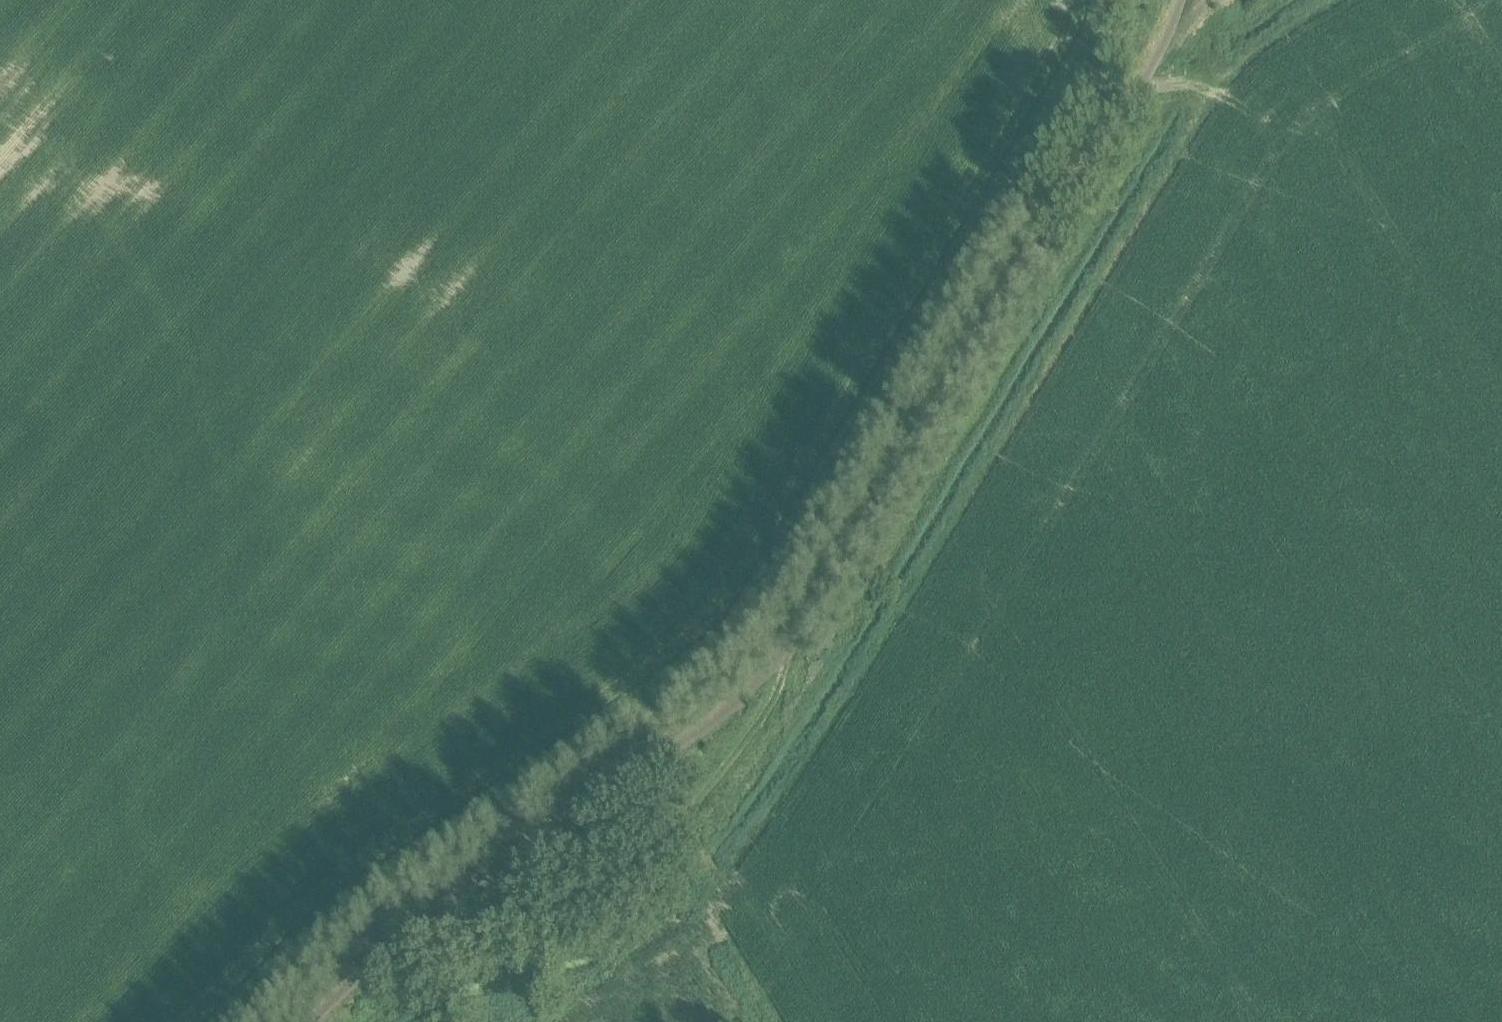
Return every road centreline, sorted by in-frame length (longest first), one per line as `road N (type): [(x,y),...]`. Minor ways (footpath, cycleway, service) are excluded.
road 1 (track): [(1179,0),(1143,78),(818,600),(757,674),(456,894),(311,1021)]

